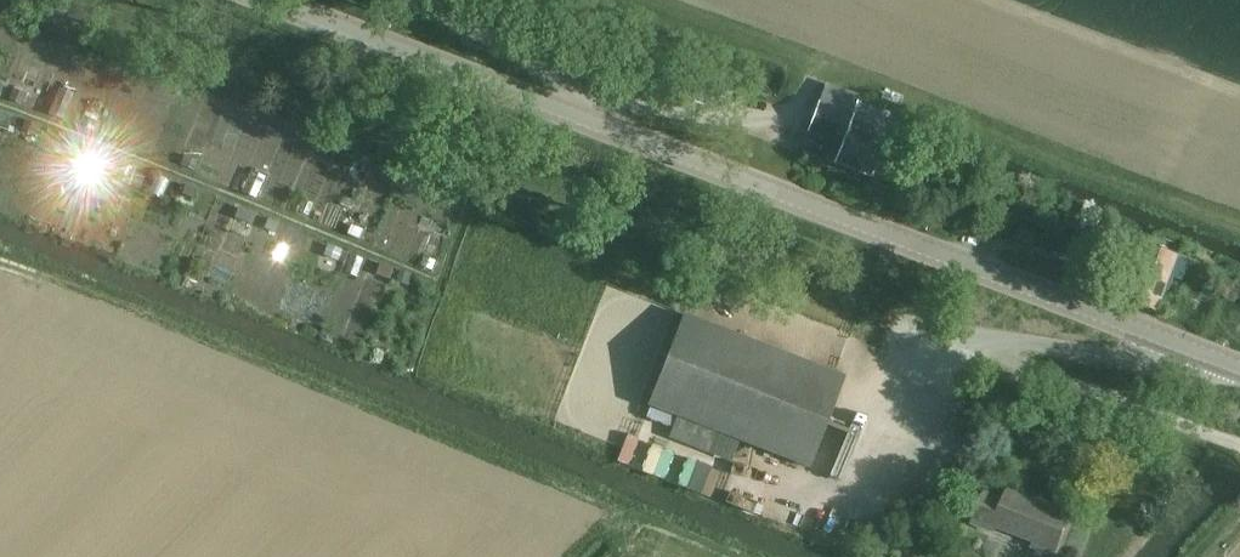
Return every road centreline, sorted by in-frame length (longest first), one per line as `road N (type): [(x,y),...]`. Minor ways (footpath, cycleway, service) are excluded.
road 1 (tertiary): [(1239,369),(274,0)]
road 2 (track): [(736,556),(0,264)]

